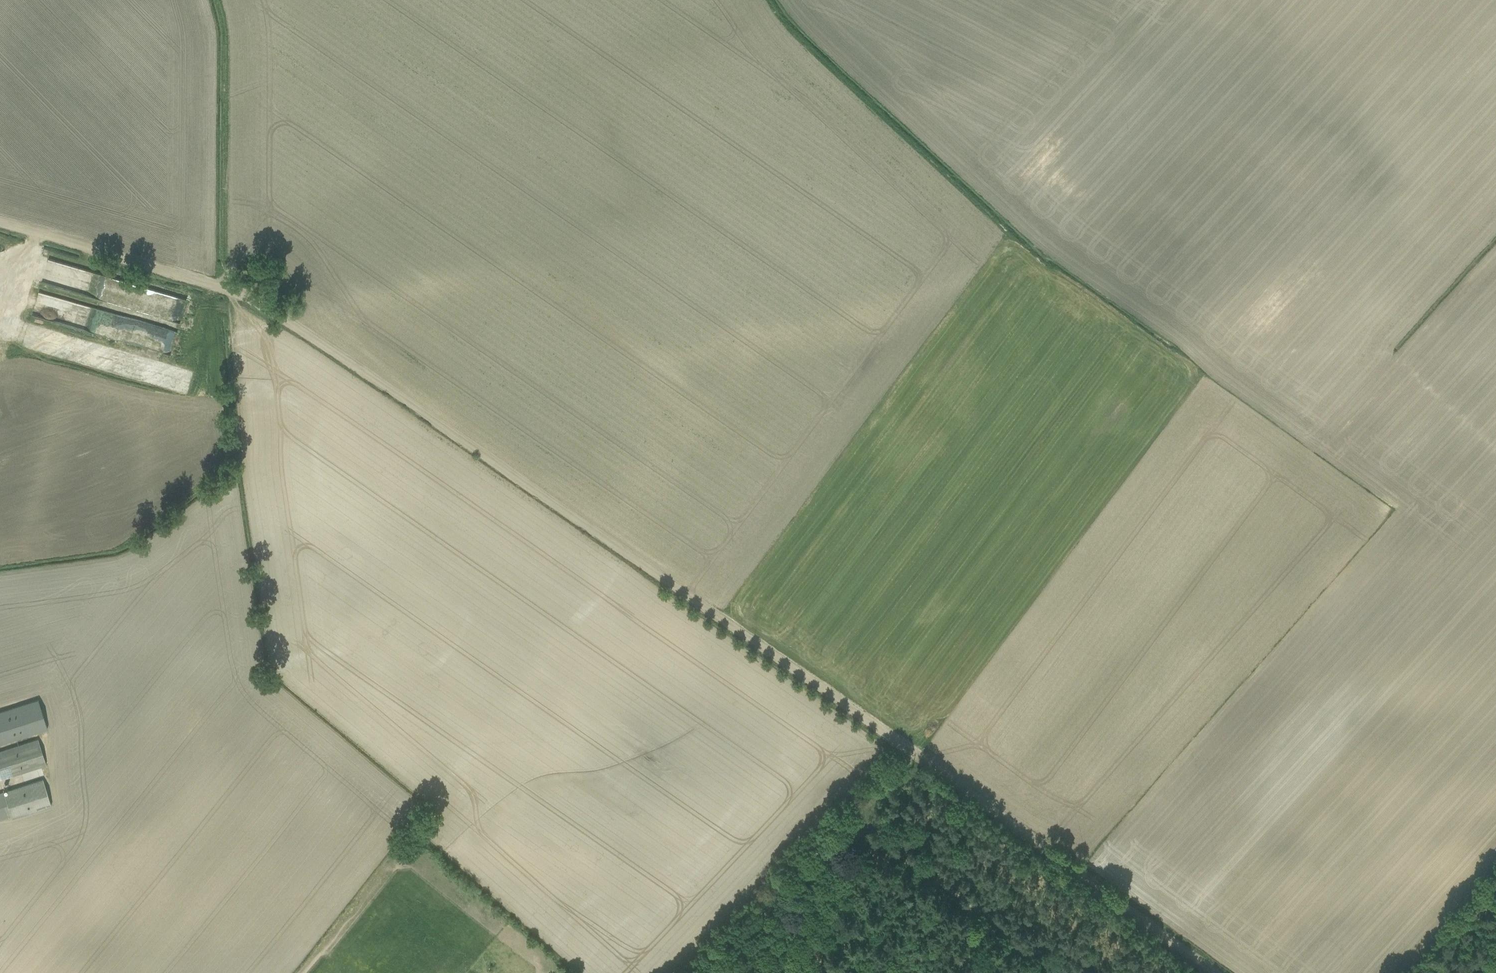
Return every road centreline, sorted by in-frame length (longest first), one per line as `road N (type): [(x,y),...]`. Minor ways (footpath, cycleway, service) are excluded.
road 1 (track): [(0,224),(216,286),(344,359),(904,745),(1214,972)]

